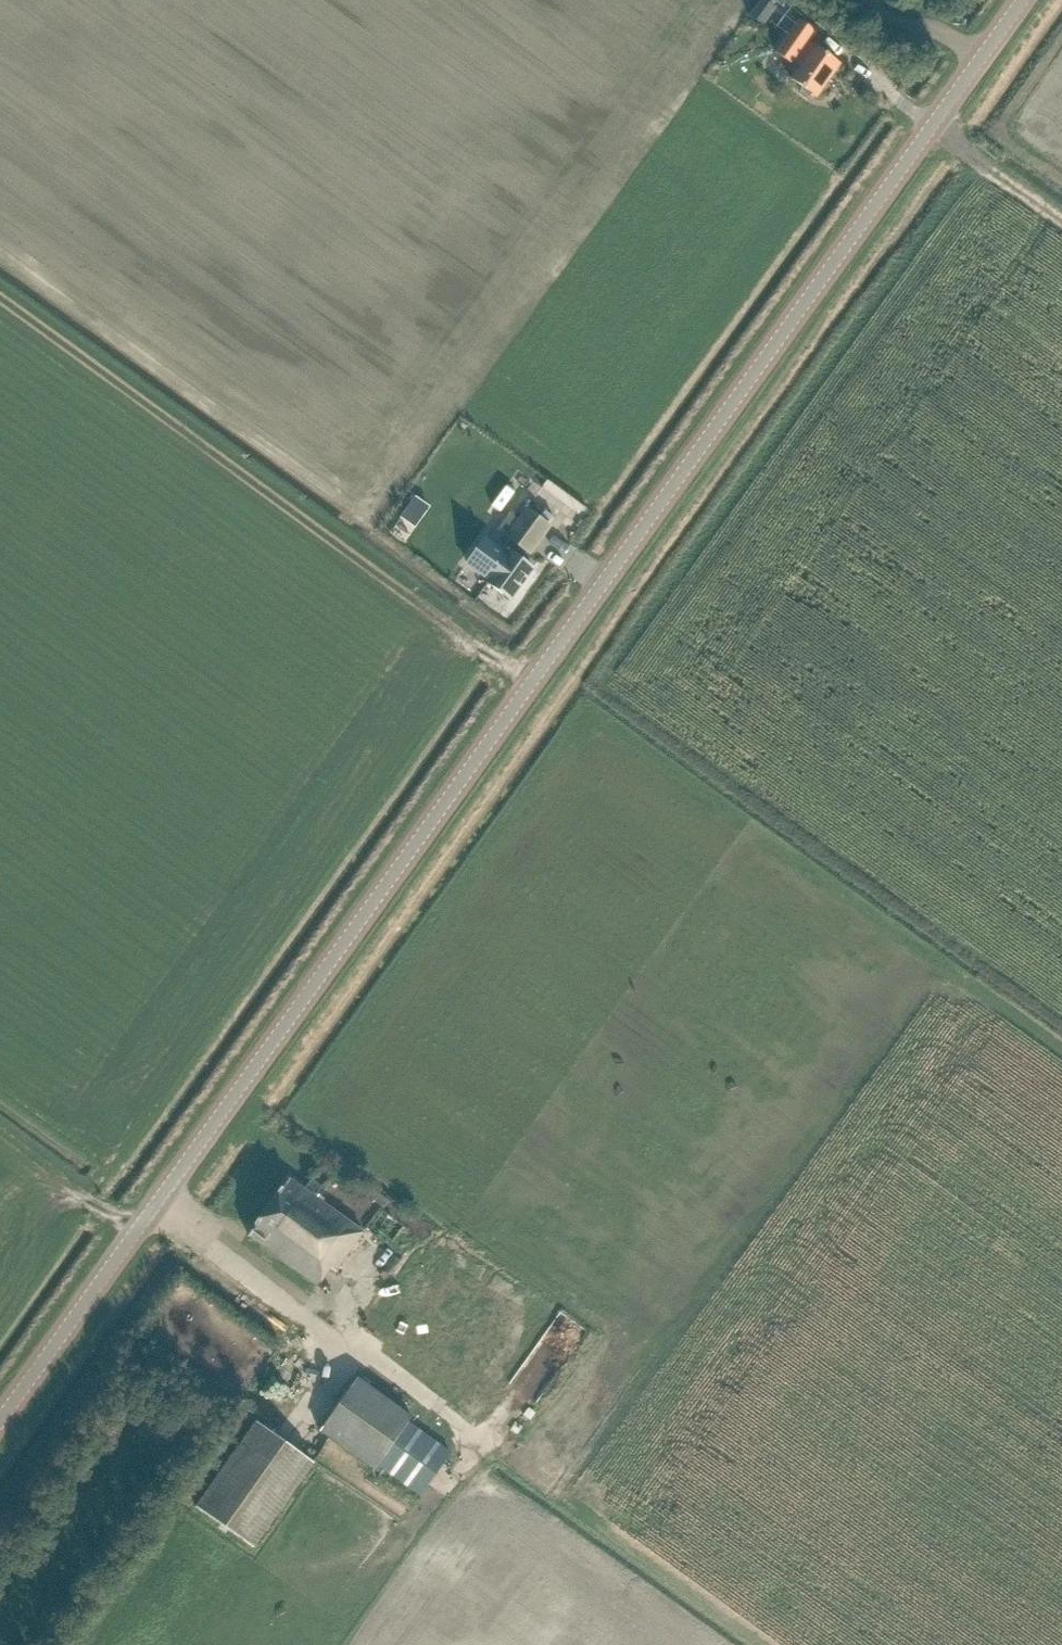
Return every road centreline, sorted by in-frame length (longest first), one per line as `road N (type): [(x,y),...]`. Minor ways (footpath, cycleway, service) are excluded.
road 1 (tertiary): [(0,1431),(1021,0)]
road 2 (track): [(933,125),(1061,222)]

